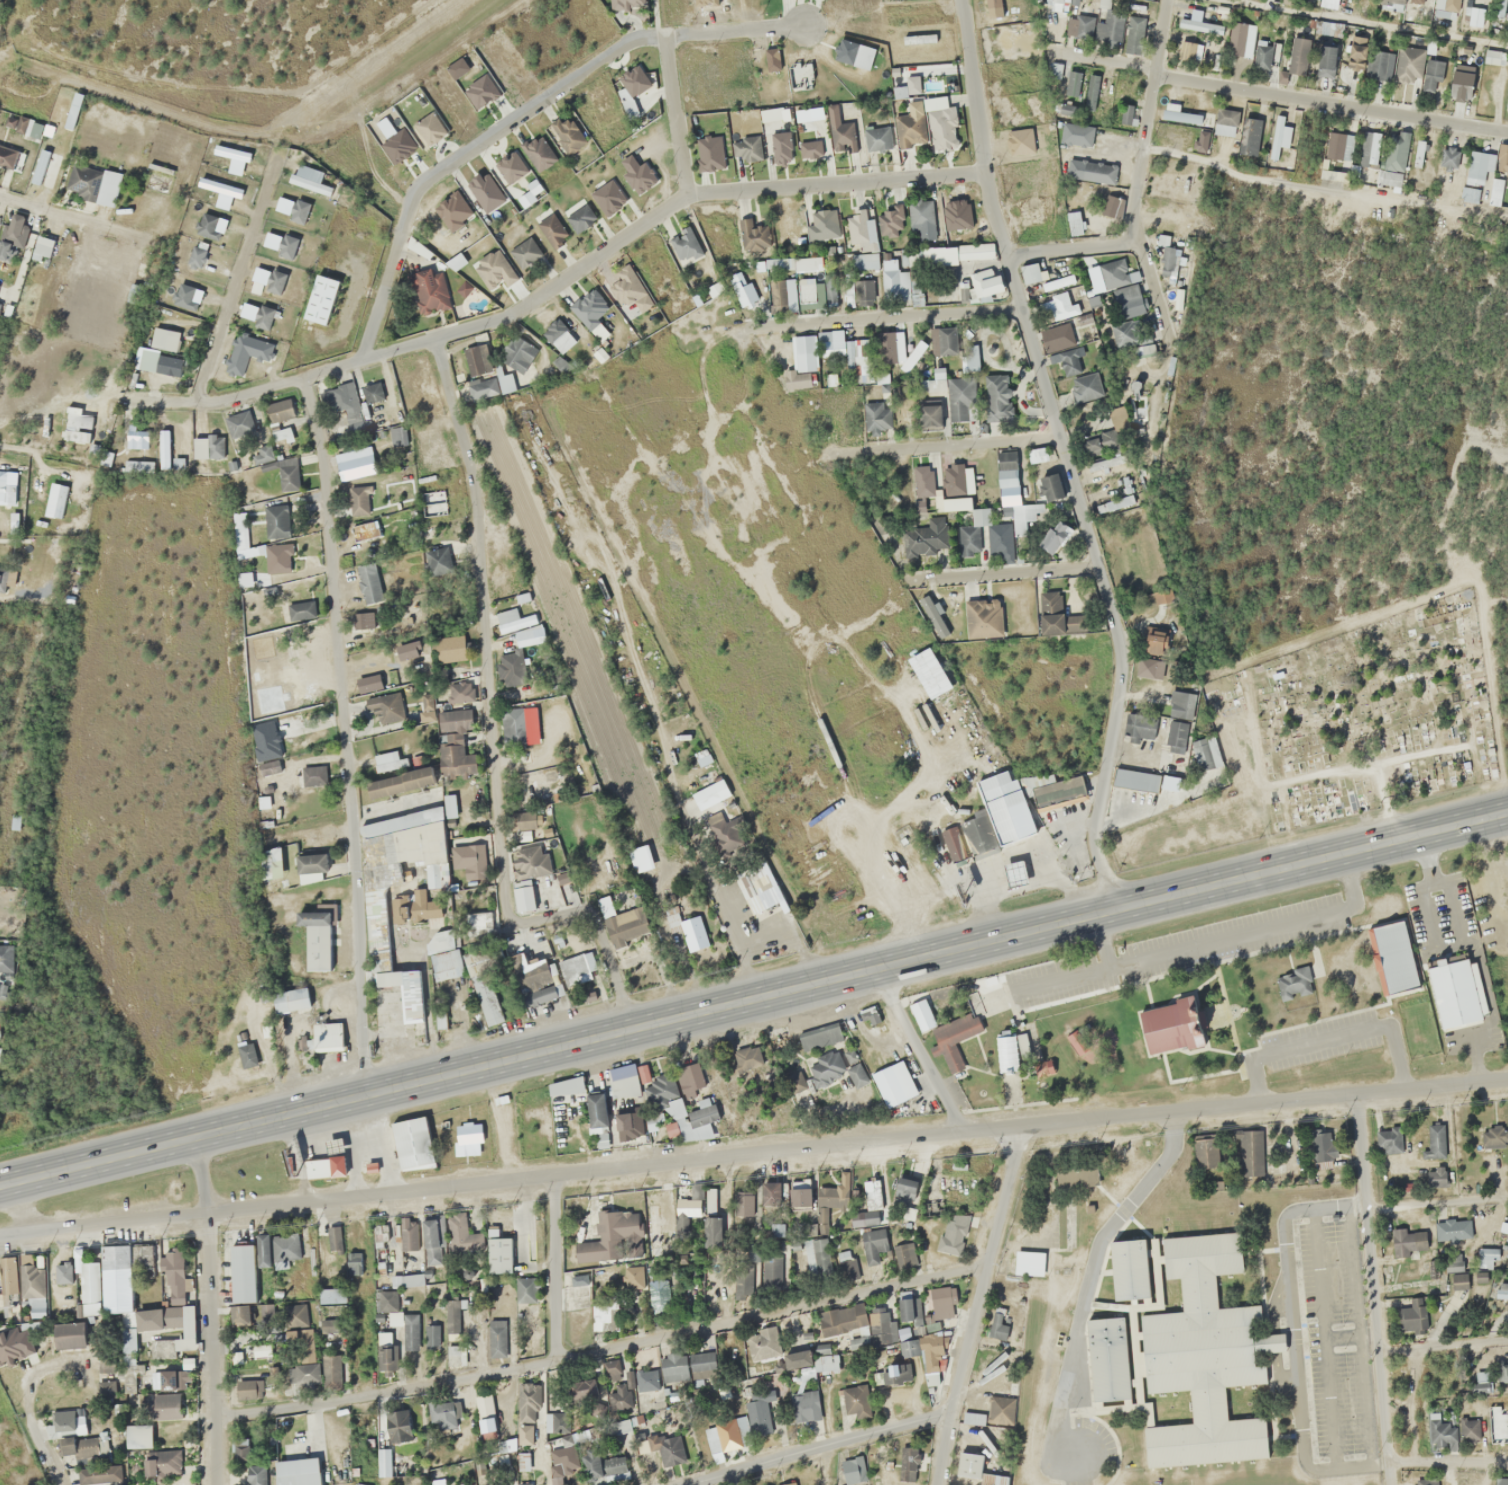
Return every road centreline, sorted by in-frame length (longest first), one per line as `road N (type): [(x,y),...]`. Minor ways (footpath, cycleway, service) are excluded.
road 1 (tertiary): [(1507,1078),(47,1230),(18,1179)]
road 2 (trunk): [(0,1184),(1116,906)]
road 3 (residential): [(131,403),(242,395),(487,325),(689,202),(984,174)]
road 4 (residential): [(433,340),(473,488),(504,906),(524,924),(581,910),(595,916),(632,1028)]
road 5 (residential): [(213,1418),(556,1362),(987,1265)]
road 6 (residential): [(359,1098),(360,947),(322,453),(302,378)]
road 7 (residential): [(1116,906),(1092,852),(1119,773),(1125,674),(1006,253)]
road 8 (residential): [(363,359),(421,181),(634,43),(805,29)]
road 9 (residential): [(1058,52),(1507,131)]
road 10 (trunk): [(1116,906),(1507,812)]
road 11 (residential): [(932,1484),(943,1406),(1025,1124)]
road 12 (track): [(1142,152),(1366,199),(1507,213)]
road 13 (tertiary): [(214,1484),(207,1215),(196,1135)]
road 14 (residential): [(1389,1484),(1367,1208)]
road 15 (residential): [(684,1484),(943,1406)]
road 16 (residential): [(1021,306),(757,339)]
road 17 (residential): [(195,400),(276,151)]
road 18 (residential): [(960,0),(984,174),(1006,253)]
road 19 (residential): [(1138,239),(1133,209),(1164,0)]
road 20 (residential): [(1058,445),(977,441),(865,456)]
road 21 (residential): [(964,1130),(873,964)]
road 22 (residential): [(555,1174),(556,1362)]
road 23 (residential): [(665,39),(689,202)]
road 24 (residential): [(1097,579),(955,590)]
road 25 (residential): [(1367,1208),(1507,1197)]
road 26 (residential): [(1006,253),(1138,239)]
road 27 (residential): [(1378,1353),(1507,1339)]
road 28 (residential): [(1507,1465),(1387,1462)]

